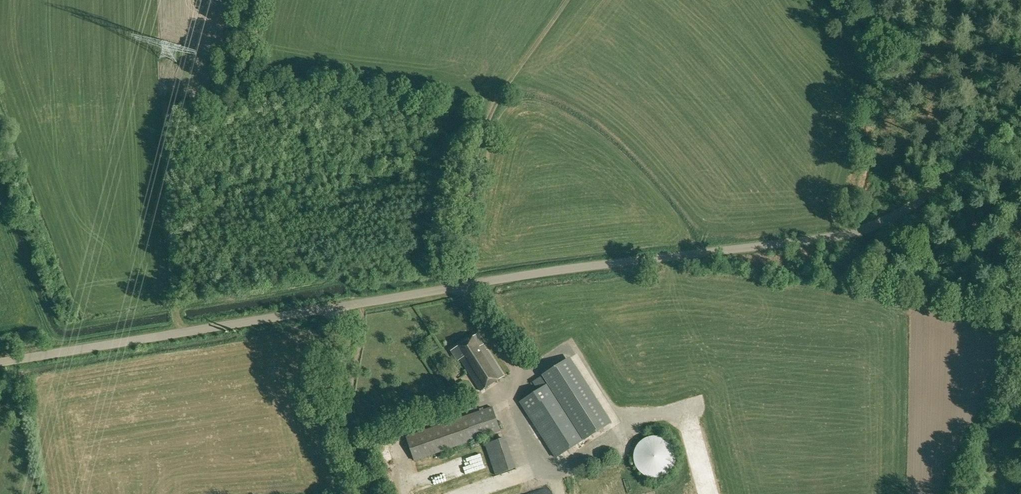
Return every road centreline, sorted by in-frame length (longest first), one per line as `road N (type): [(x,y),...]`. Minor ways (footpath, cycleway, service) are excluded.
road 1 (unclassified): [(336,306),(855,231),(912,207),(1020,114)]
road 2 (unclassified): [(0,361),(336,306)]
road 3 (unclassified): [(350,493),(326,400),(336,306)]

